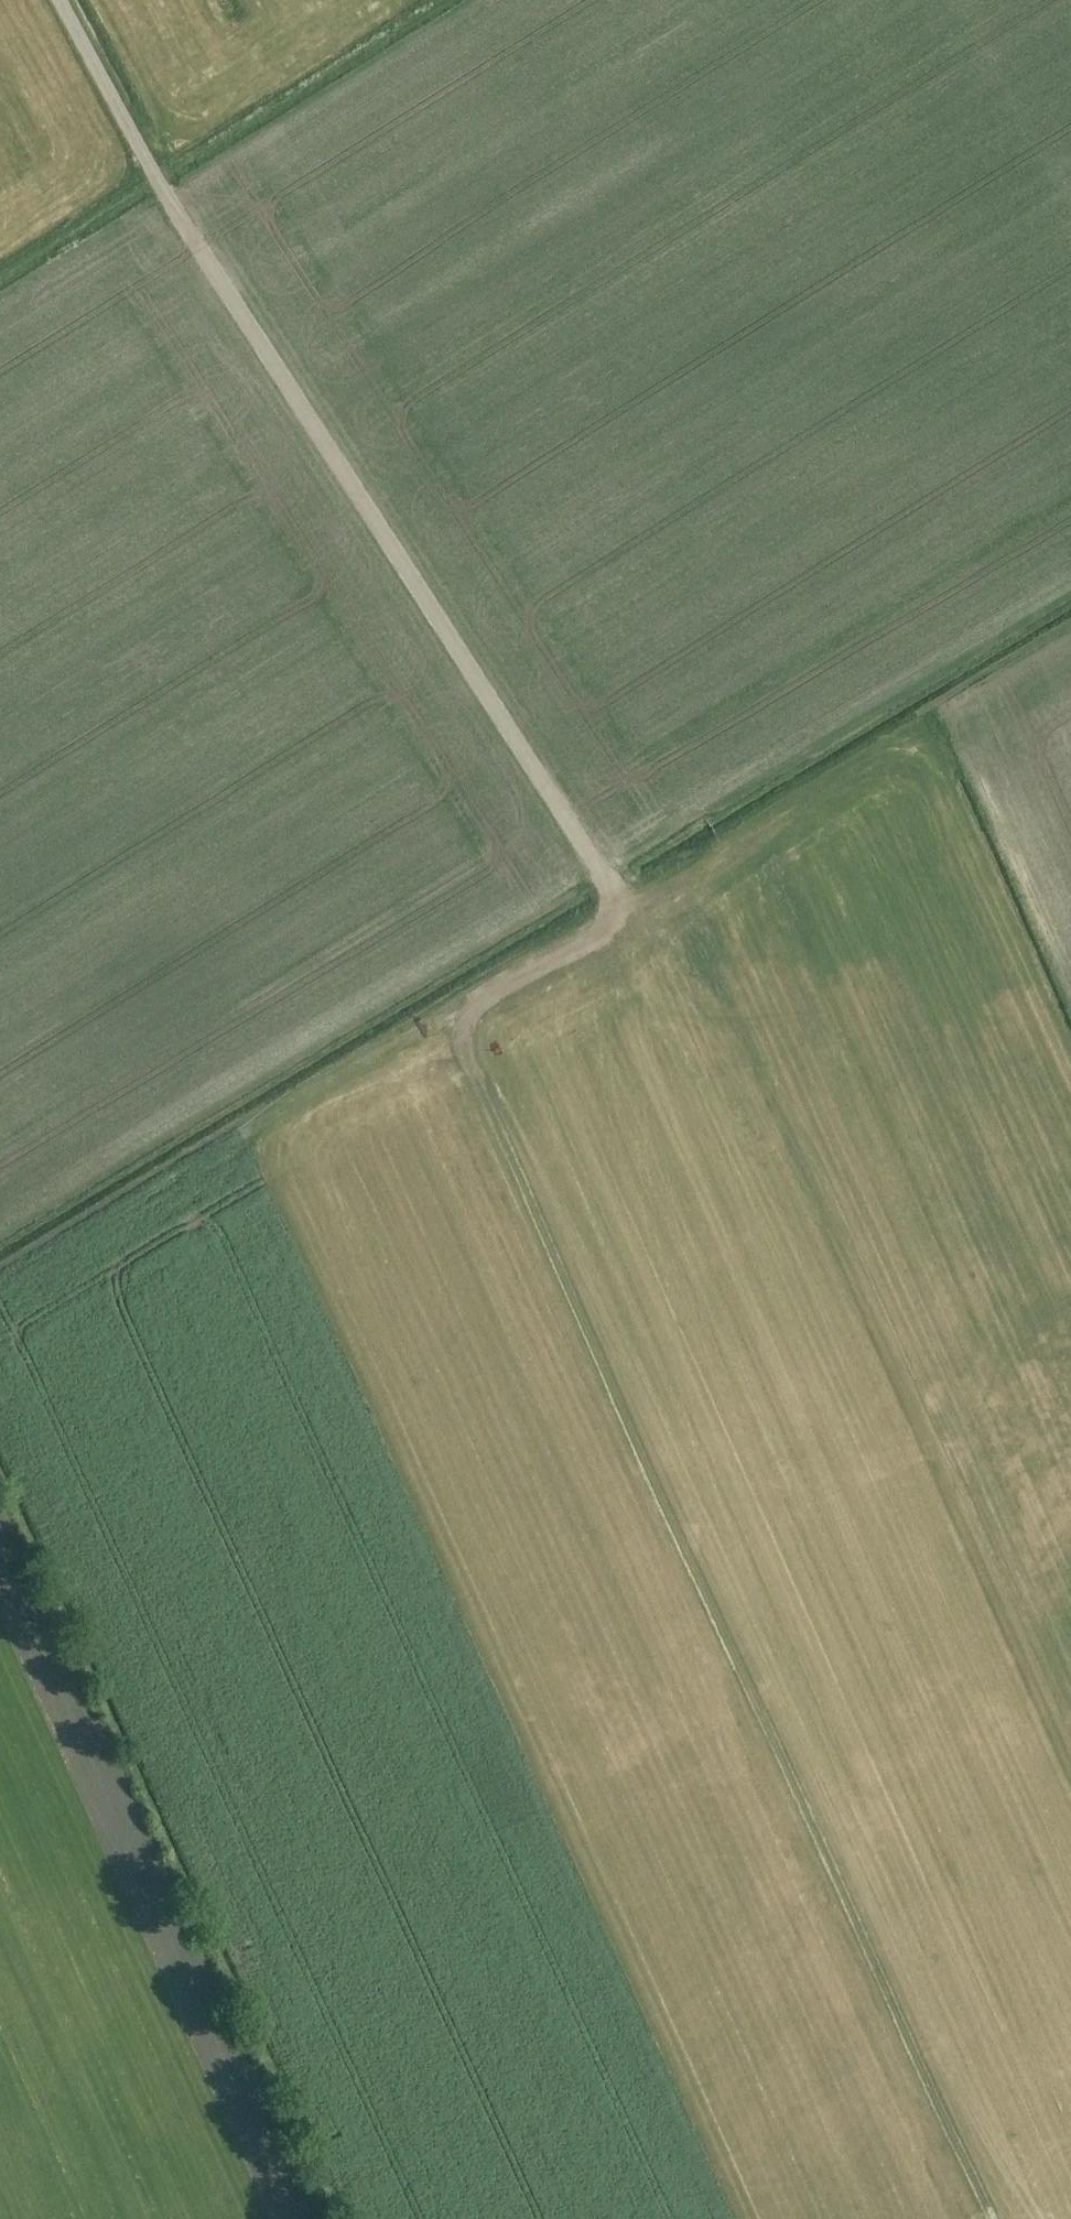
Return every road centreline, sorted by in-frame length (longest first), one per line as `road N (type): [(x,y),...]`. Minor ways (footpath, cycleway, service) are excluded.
road 1 (track): [(62,0),(169,197),(621,900)]

